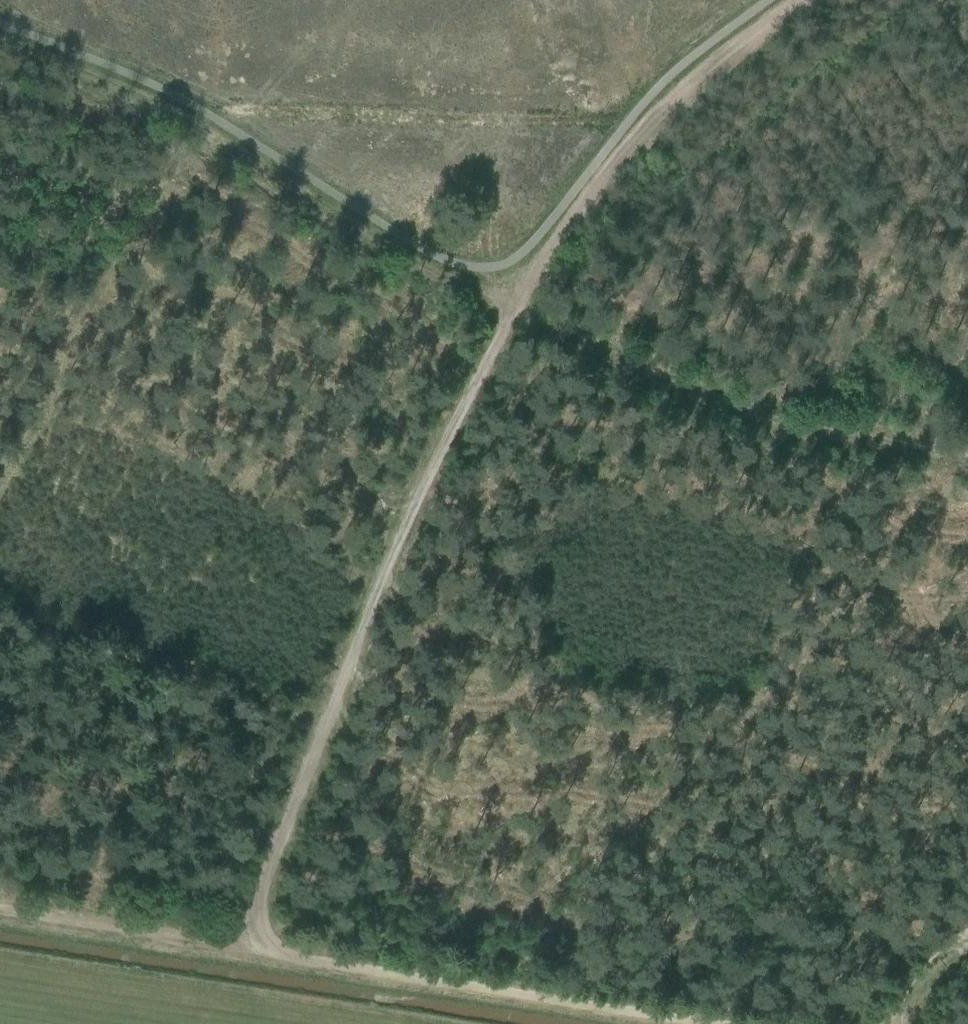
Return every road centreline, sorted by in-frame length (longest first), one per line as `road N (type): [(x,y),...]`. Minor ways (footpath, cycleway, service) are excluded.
road 1 (track): [(697,1023),(281,961),(260,915),(421,506),(510,321),(743,37),(800,0)]
road 2 (track): [(967,452),(510,321),(0,61)]
road 3 (track): [(281,961),(0,919)]

